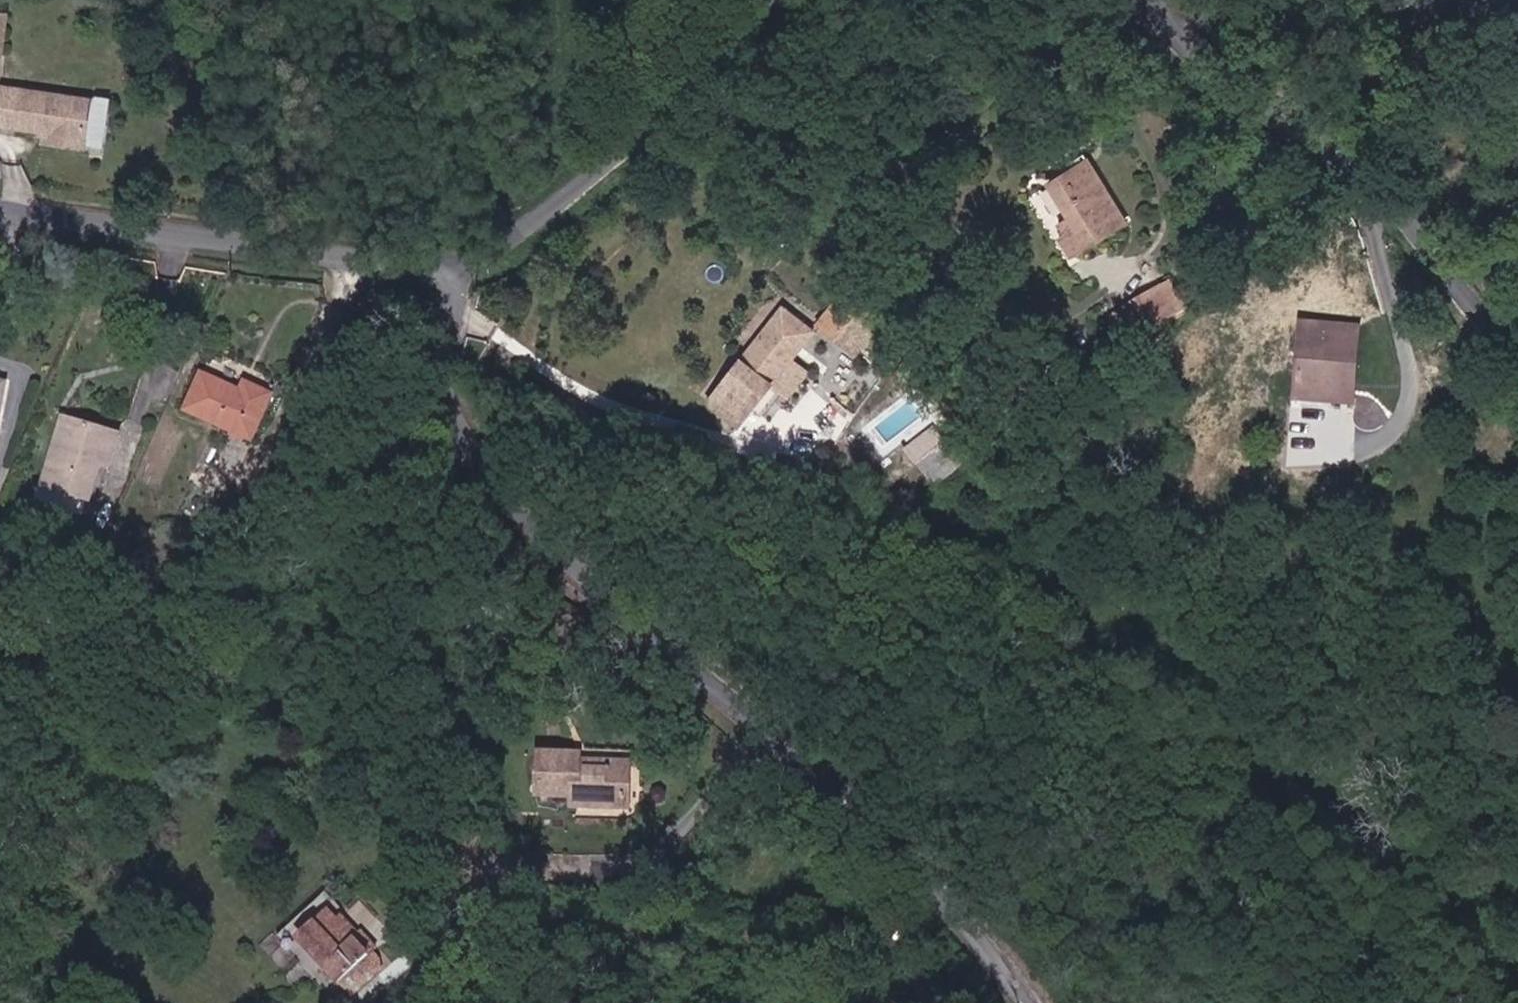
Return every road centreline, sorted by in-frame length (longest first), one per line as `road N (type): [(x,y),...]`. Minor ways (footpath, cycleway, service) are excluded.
road 1 (unclassified): [(456,270),(434,379),(566,582),(921,877),(1040,1002)]
road 2 (tertiary): [(1148,0),(1153,17),(1404,221),(1483,319),(1517,345)]
road 3 (tertiary): [(0,206),(456,270)]
road 4 (tertiary): [(456,270),(624,154),(762,0)]
road 5 (track): [(310,0),(313,252)]

